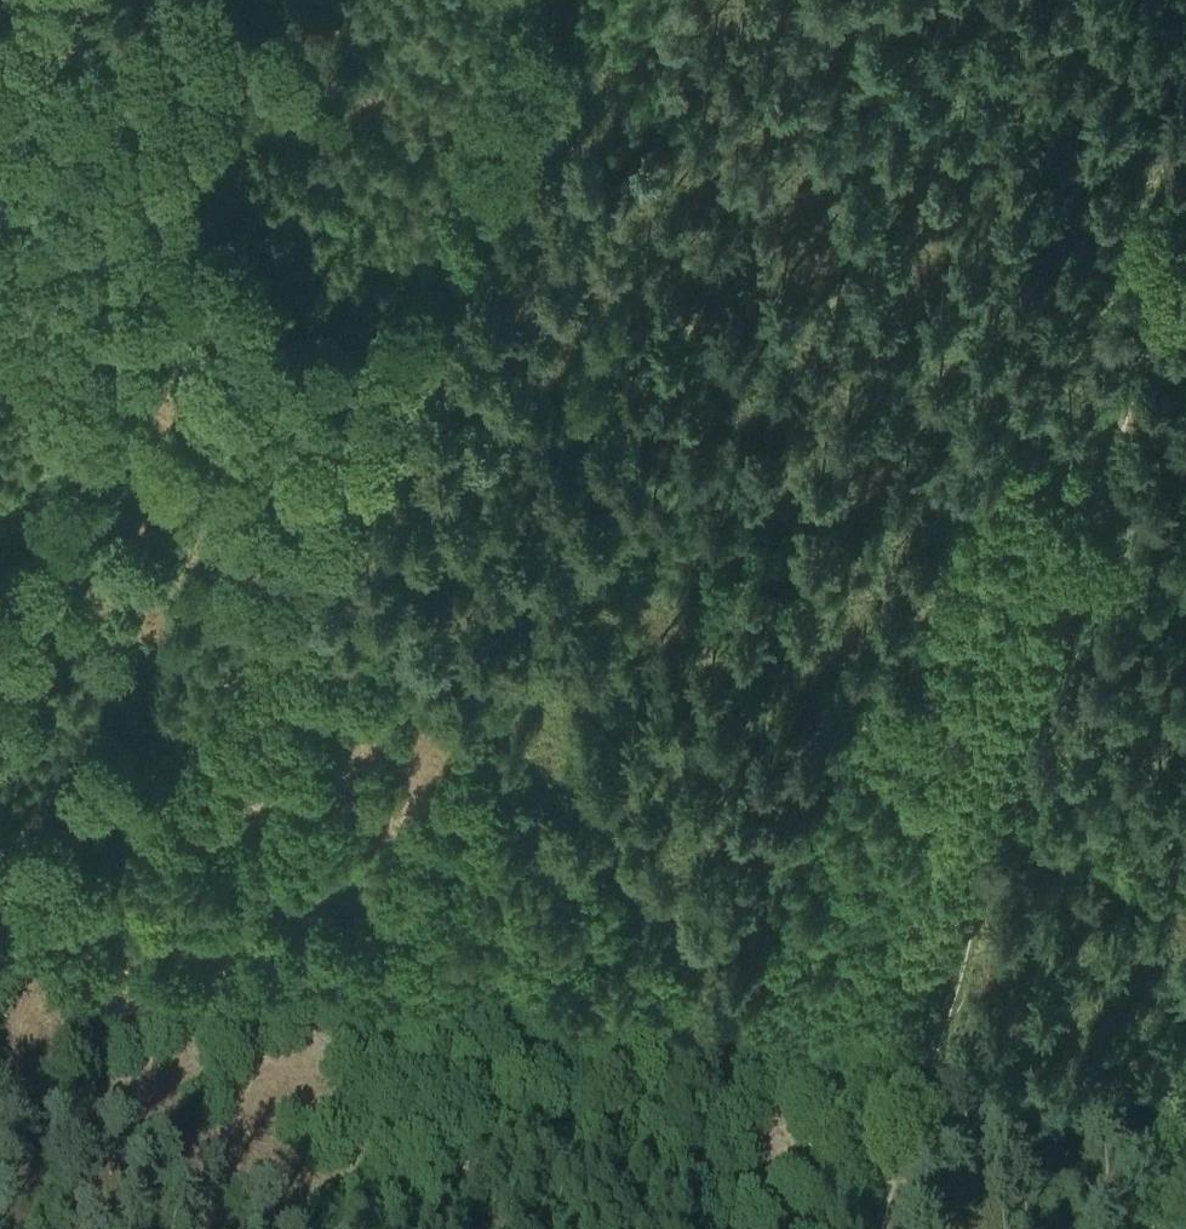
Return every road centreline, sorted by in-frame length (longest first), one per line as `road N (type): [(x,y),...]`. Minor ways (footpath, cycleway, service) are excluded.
road 1 (track): [(0,1015),(70,887),(277,608),(349,476),(569,0)]

